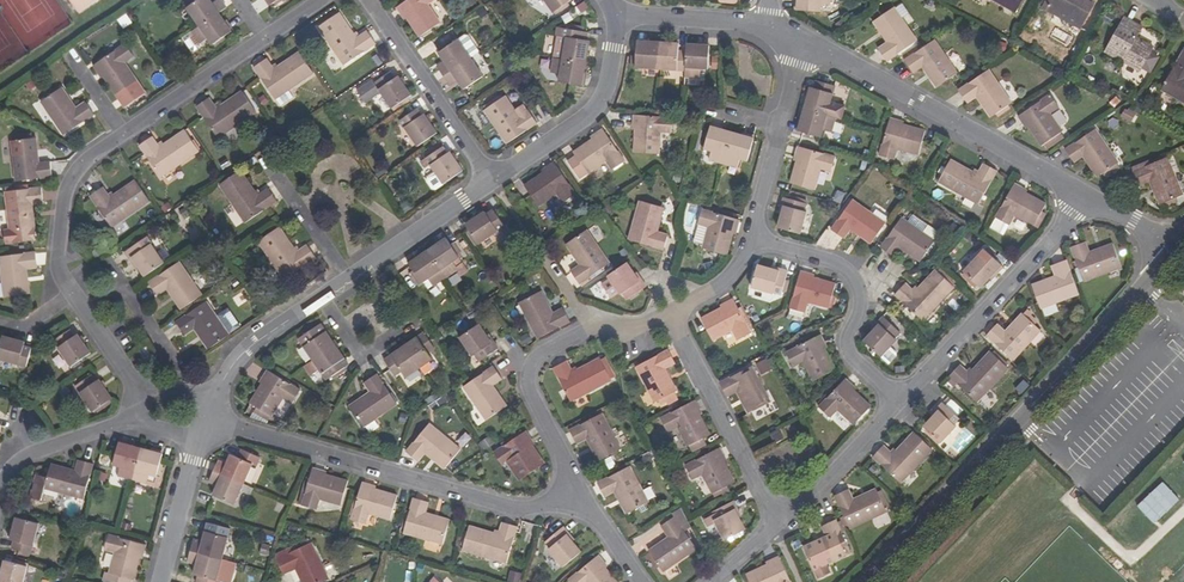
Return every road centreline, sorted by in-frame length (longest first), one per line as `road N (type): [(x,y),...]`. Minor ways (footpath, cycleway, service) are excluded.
road 1 (residential): [(852,581),(992,447),(1175,249)]
road 2 (residential): [(579,487),(554,501),(509,506),(206,420)]
road 3 (residential): [(1092,197),(805,38)]
road 4 (residential): [(902,401),(1092,197)]
road 5 (residential): [(750,239),(851,272),(861,305),(850,354),(902,401)]
road 6 (residential): [(670,314),(783,523)]
road 7 (residential): [(492,180),(598,107),(610,80),(615,16)]
road 8 (residential): [(492,180),(369,0)]
road 9 (residential): [(592,328),(540,354),(527,378),(579,487)]
road 10 (residential): [(123,134),(77,169),(66,188),(57,257),(73,292)]
road 11 (residential): [(349,279),(492,180)]
road 12 (residential): [(266,38),(123,134)]
road 13 (residential): [(783,523),(902,401)]
road 14 (residential): [(0,499),(22,457),(124,421)]
road 15 (residential): [(769,25),(615,16)]
road 16 (residential): [(349,279),(264,156)]
road 17 (residential): [(323,297),(357,357),(417,315)]
road 18 (residential): [(223,382),(252,346),(323,297)]
road 19 (residential): [(160,581),(195,454)]
road 20 (residential): [(188,390),(124,286)]

